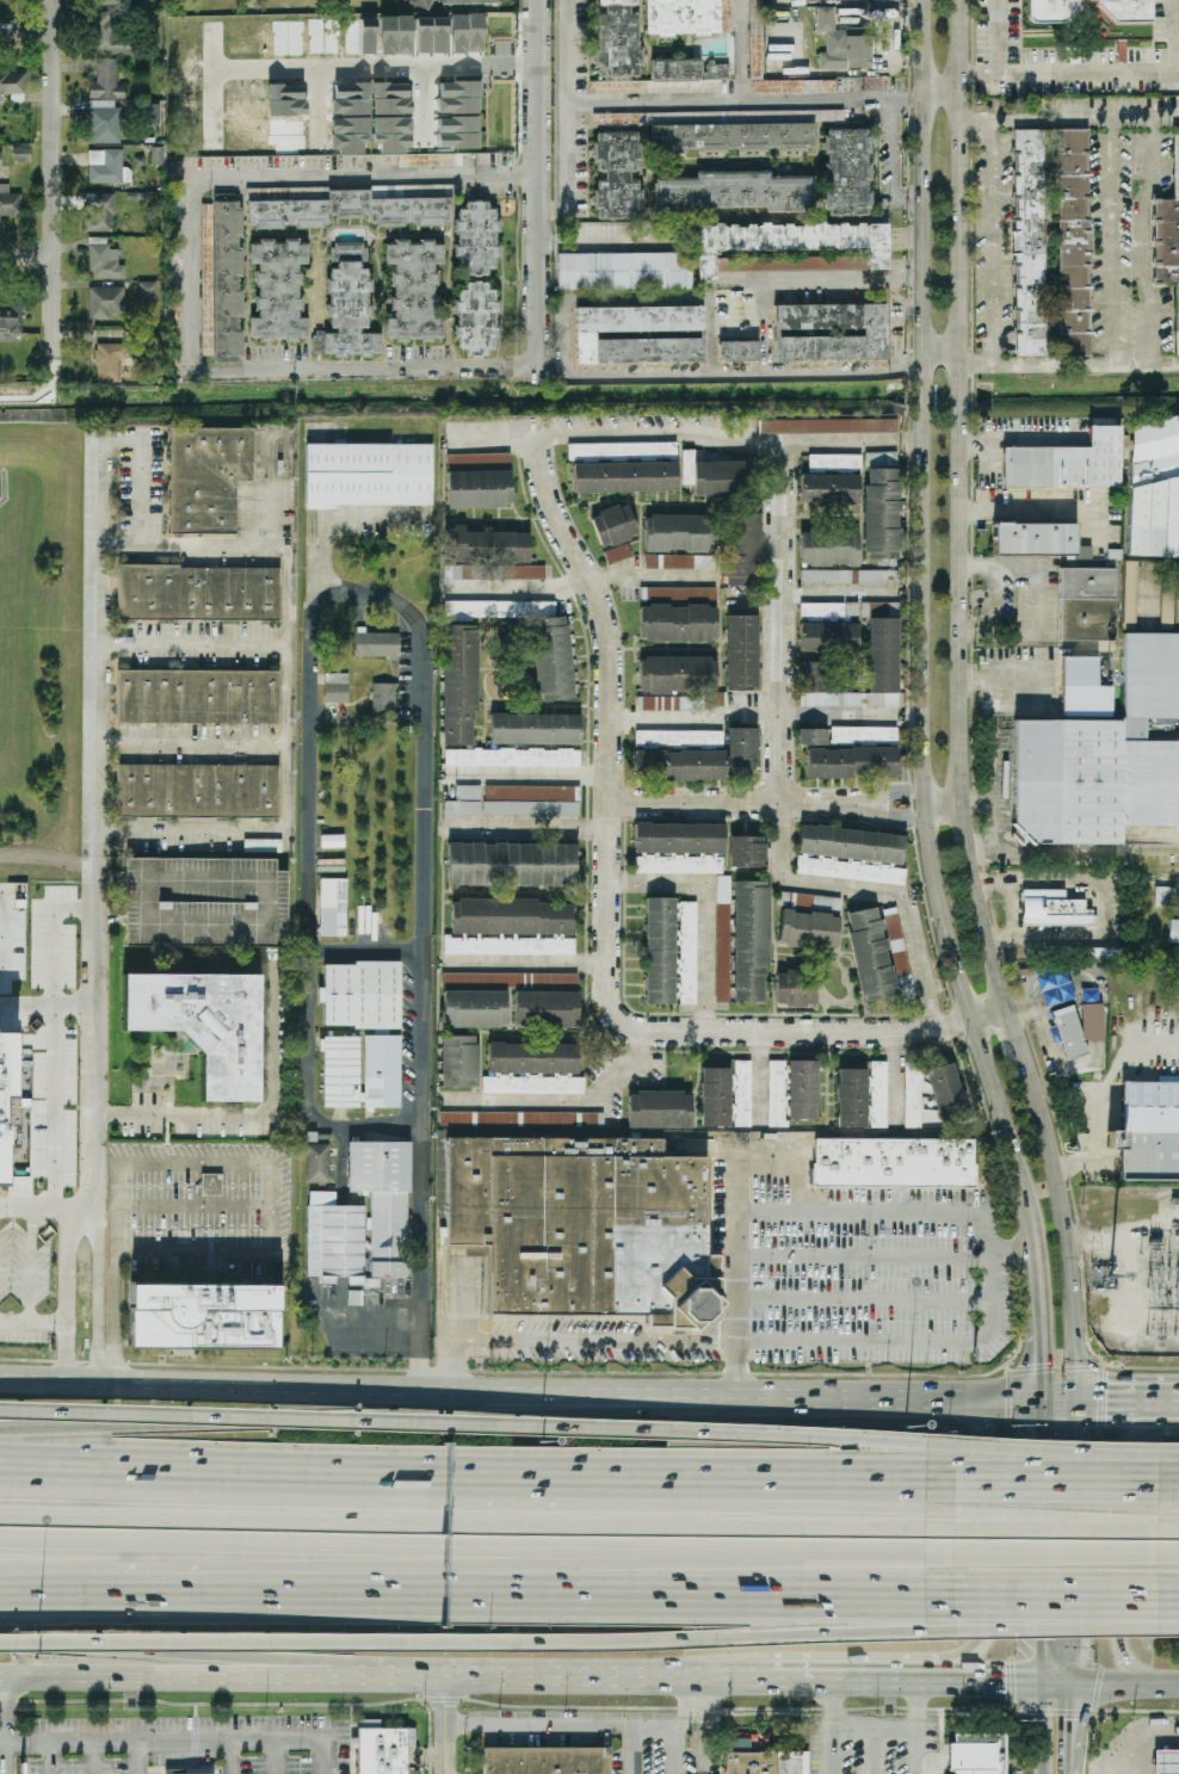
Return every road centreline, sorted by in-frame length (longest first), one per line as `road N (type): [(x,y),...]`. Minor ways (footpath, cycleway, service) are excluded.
road 1 (motorway): [(951,1525),(0,1511)]
road 2 (secondary): [(922,414),(924,818),(950,945),(1030,1224)]
road 3 (residential): [(765,1033),(654,1036),(626,1030),(612,1014),(610,650),(595,589),(543,488),(536,438)]
road 4 (motorway): [(0,1541),(740,1546)]
road 5 (motorway): [(706,1396),(0,1434)]
road 6 (primary): [(706,1396),(0,1379)]
road 7 (motorway): [(0,1645),(684,1639)]
road 8 (motorway): [(668,1433),(0,1414)]
road 9 (motorway): [(294,1587),(951,1591)]
road 10 (secondary): [(1005,1010),(959,799),(957,418)]
road 11 (motorway): [(549,1473),(0,1462)]
road 12 (motorway): [(294,1587),(740,1546)]
road 13 (motorway): [(951,1514),(549,1473)]
road 14 (motorway): [(951,1482),(549,1473)]
road 15 (primary): [(378,1679),(770,1680)]
road 16 (motorway): [(0,1632),(378,1679)]
road 17 (secondary): [(956,379),(958,0)]
road 18 (primary): [(0,1682),(378,1679)]
road 19 (secondary): [(924,0),(922,377)]
road 20 (residential): [(539,371),(541,0)]
road 21 (residential): [(53,357),(53,0)]
road 22 (primary): [(1050,1403),(706,1396)]
road 23 (residential): [(451,441),(678,435),(777,446)]
road 24 (secondary): [(1076,1402),(1067,1242),(1026,1084)]
road 25 (primary): [(938,1681),(965,1670),(984,1646),(990,1442),(976,1416),(950,1401)]
road 26 (primary): [(1175,1403),(1135,1432),(1130,1450),(1123,1643),(1137,1671),(1161,1686)]
road 27 (motorway): [(0,1584),(294,1587)]
road 28 (motorway): [(951,1451),(668,1433)]
road 29 (secondary): [(1050,1403),(1047,1681)]
road 30 (motorway): [(684,1639),(950,1630)]
road 31 (residential): [(609,799),(856,805)]
road 32 (secondary): [(1074,1620),(1076,1402)]
road 33 (motorway): [(740,1546),(951,1547)]
road 34 (residential): [(971,1022),(894,1036),(765,1033)]
road 35 (motorway): [(1156,1467),(951,1451)]
road 36 (motorway): [(950,1630),(1155,1618)]
road 37 (motorway): [(951,1591),(1156,1593)]
road 38 (motorway): [(951,1547),(1156,1549)]
road 39 (motorway): [(1156,1484),(951,1482)]
road 40 (secondary): [(1030,1224),(1050,1403)]
road 41 (primary): [(770,1680),(938,1681)]

